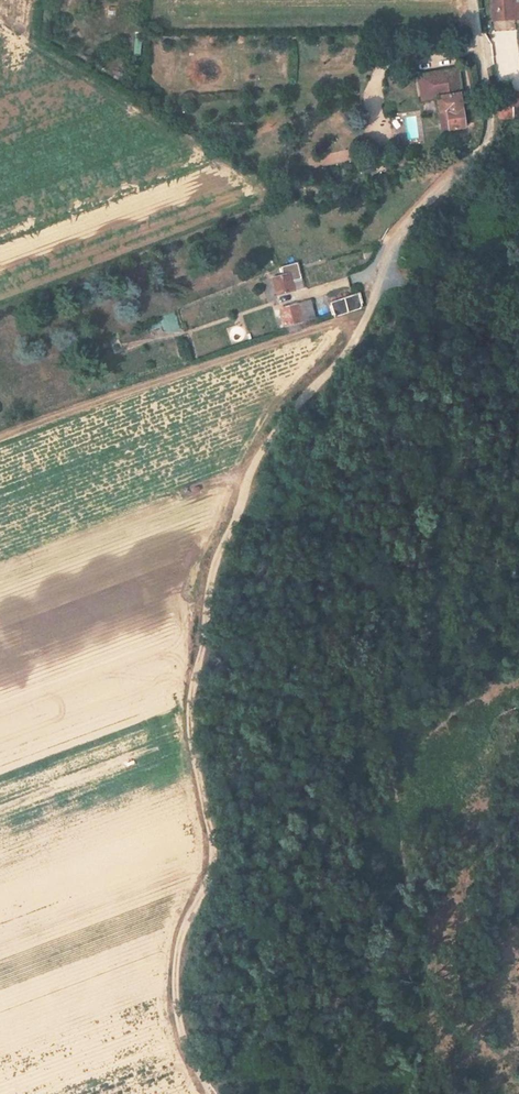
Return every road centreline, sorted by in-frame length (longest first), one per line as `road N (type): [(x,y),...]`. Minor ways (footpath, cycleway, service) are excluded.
road 1 (track): [(358,337),(255,465),(211,582),(190,707),(213,866),(180,942),(176,976),(178,1018),(213,1093)]
road 2 (residential): [(472,0),(484,137),(408,222),(358,337)]

